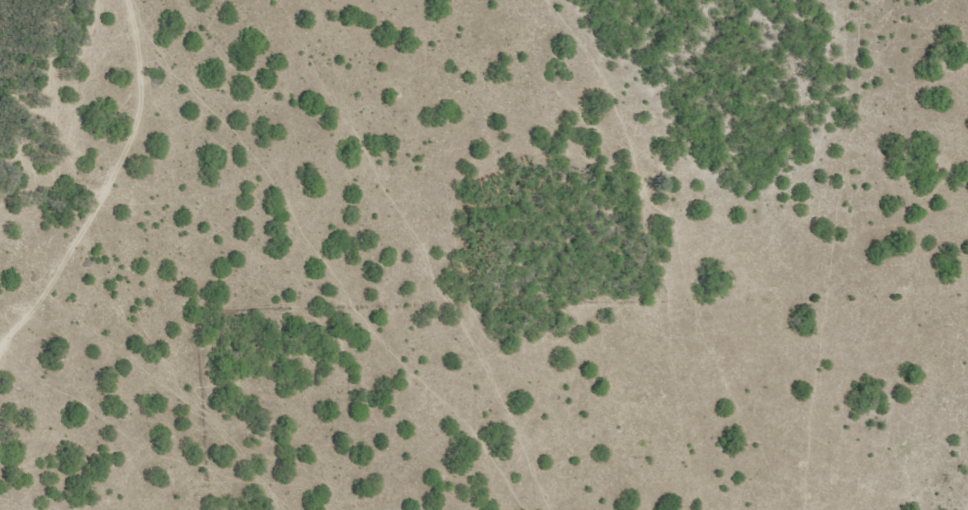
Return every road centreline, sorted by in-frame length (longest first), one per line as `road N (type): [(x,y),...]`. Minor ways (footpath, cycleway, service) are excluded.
road 1 (residential): [(157,0),(165,270),(117,509)]

